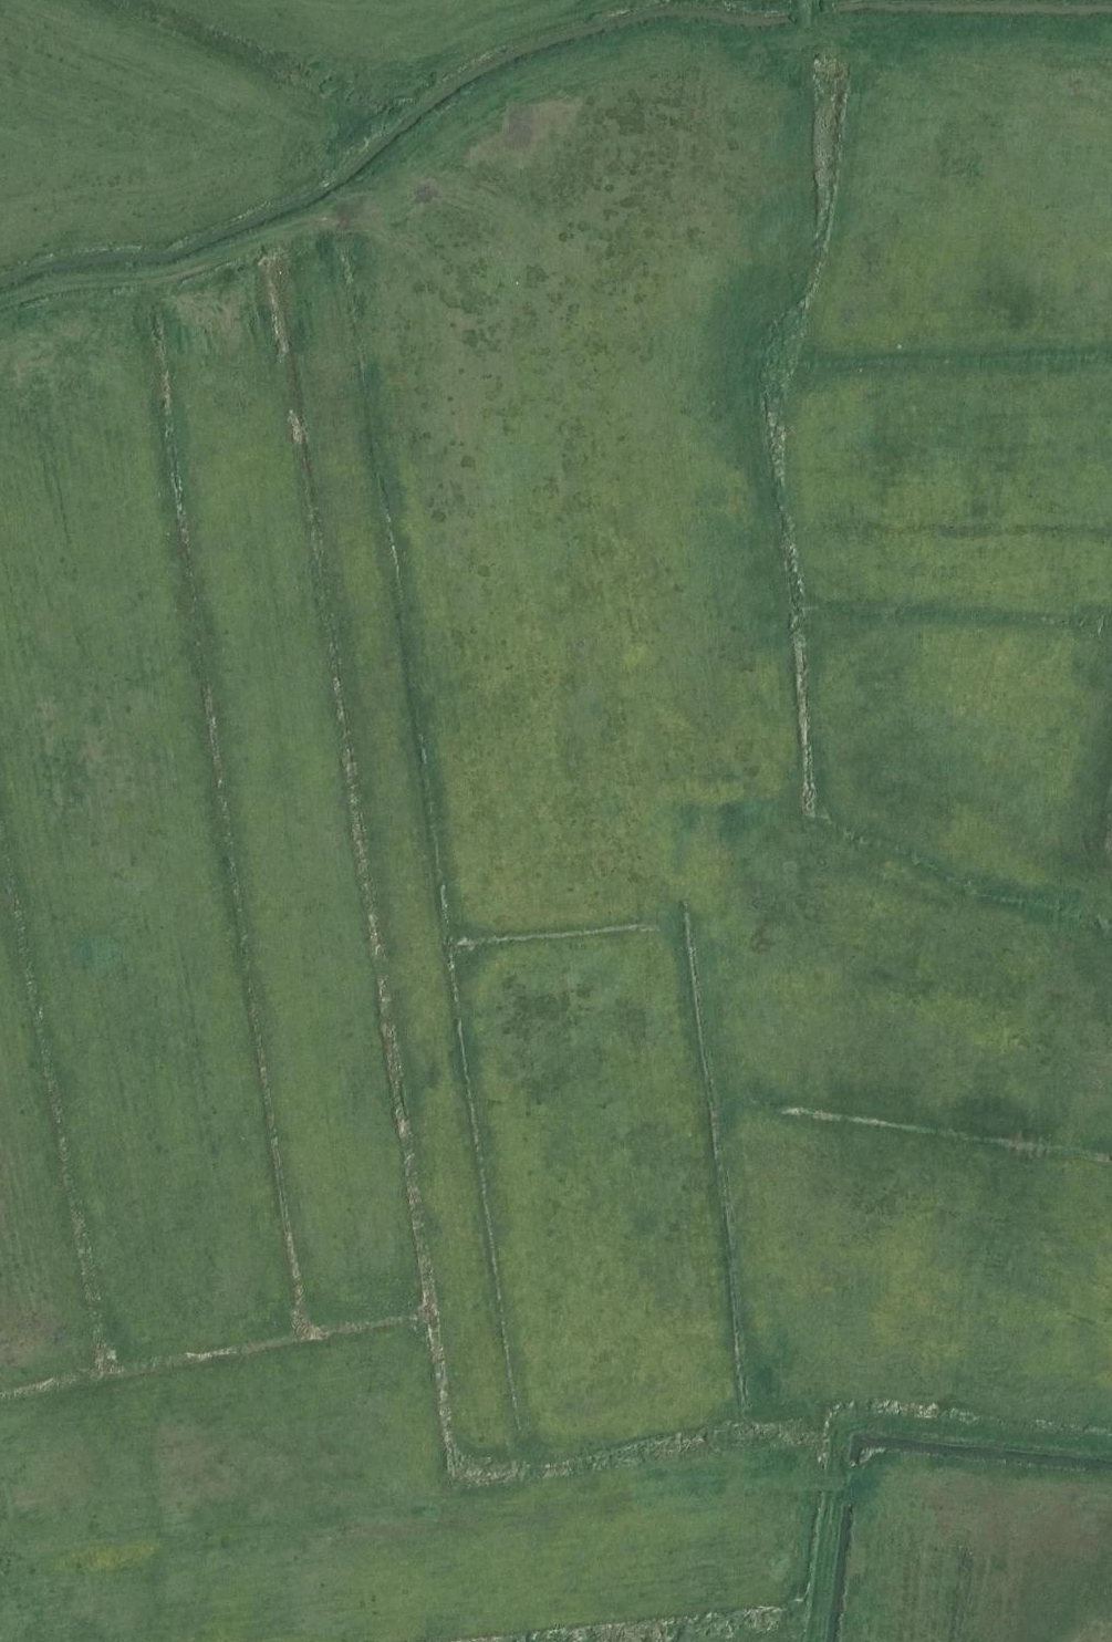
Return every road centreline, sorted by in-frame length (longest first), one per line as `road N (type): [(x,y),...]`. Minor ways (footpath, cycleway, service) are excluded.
road 1 (track): [(813,1641),(837,1454),(850,1427),(1111,1450)]

